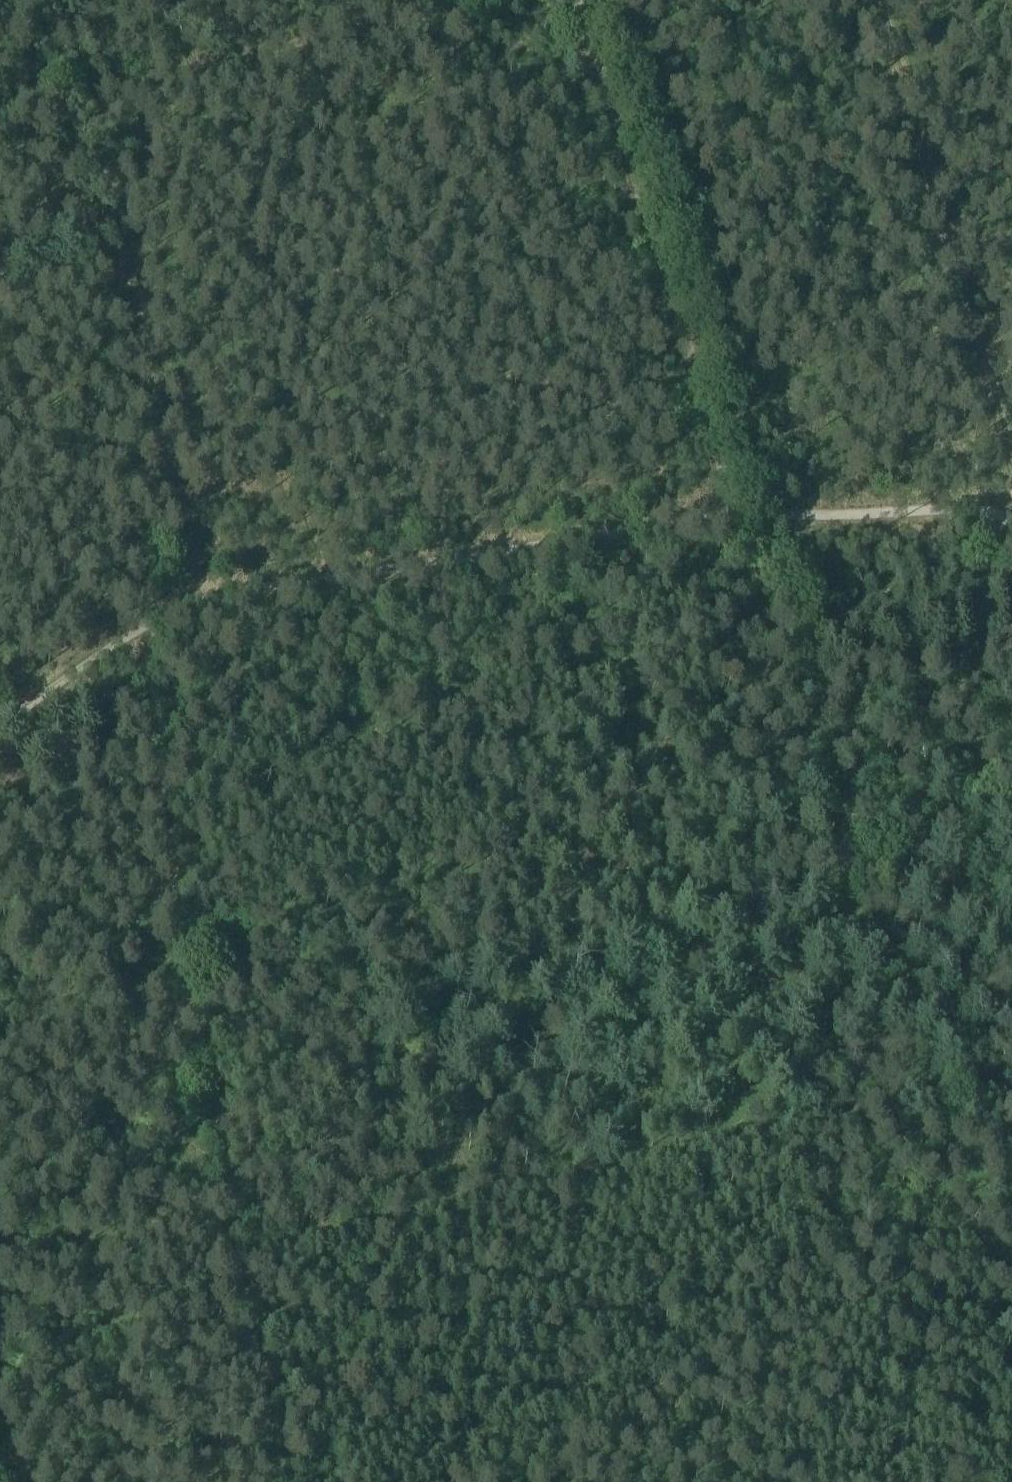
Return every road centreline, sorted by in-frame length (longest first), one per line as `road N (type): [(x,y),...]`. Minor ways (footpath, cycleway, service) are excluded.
road 1 (track): [(0,731),(155,620),(216,593),(733,517)]
road 2 (track): [(733,517),(576,0)]
road 3 (track): [(1011,525),(991,503),(733,517)]

